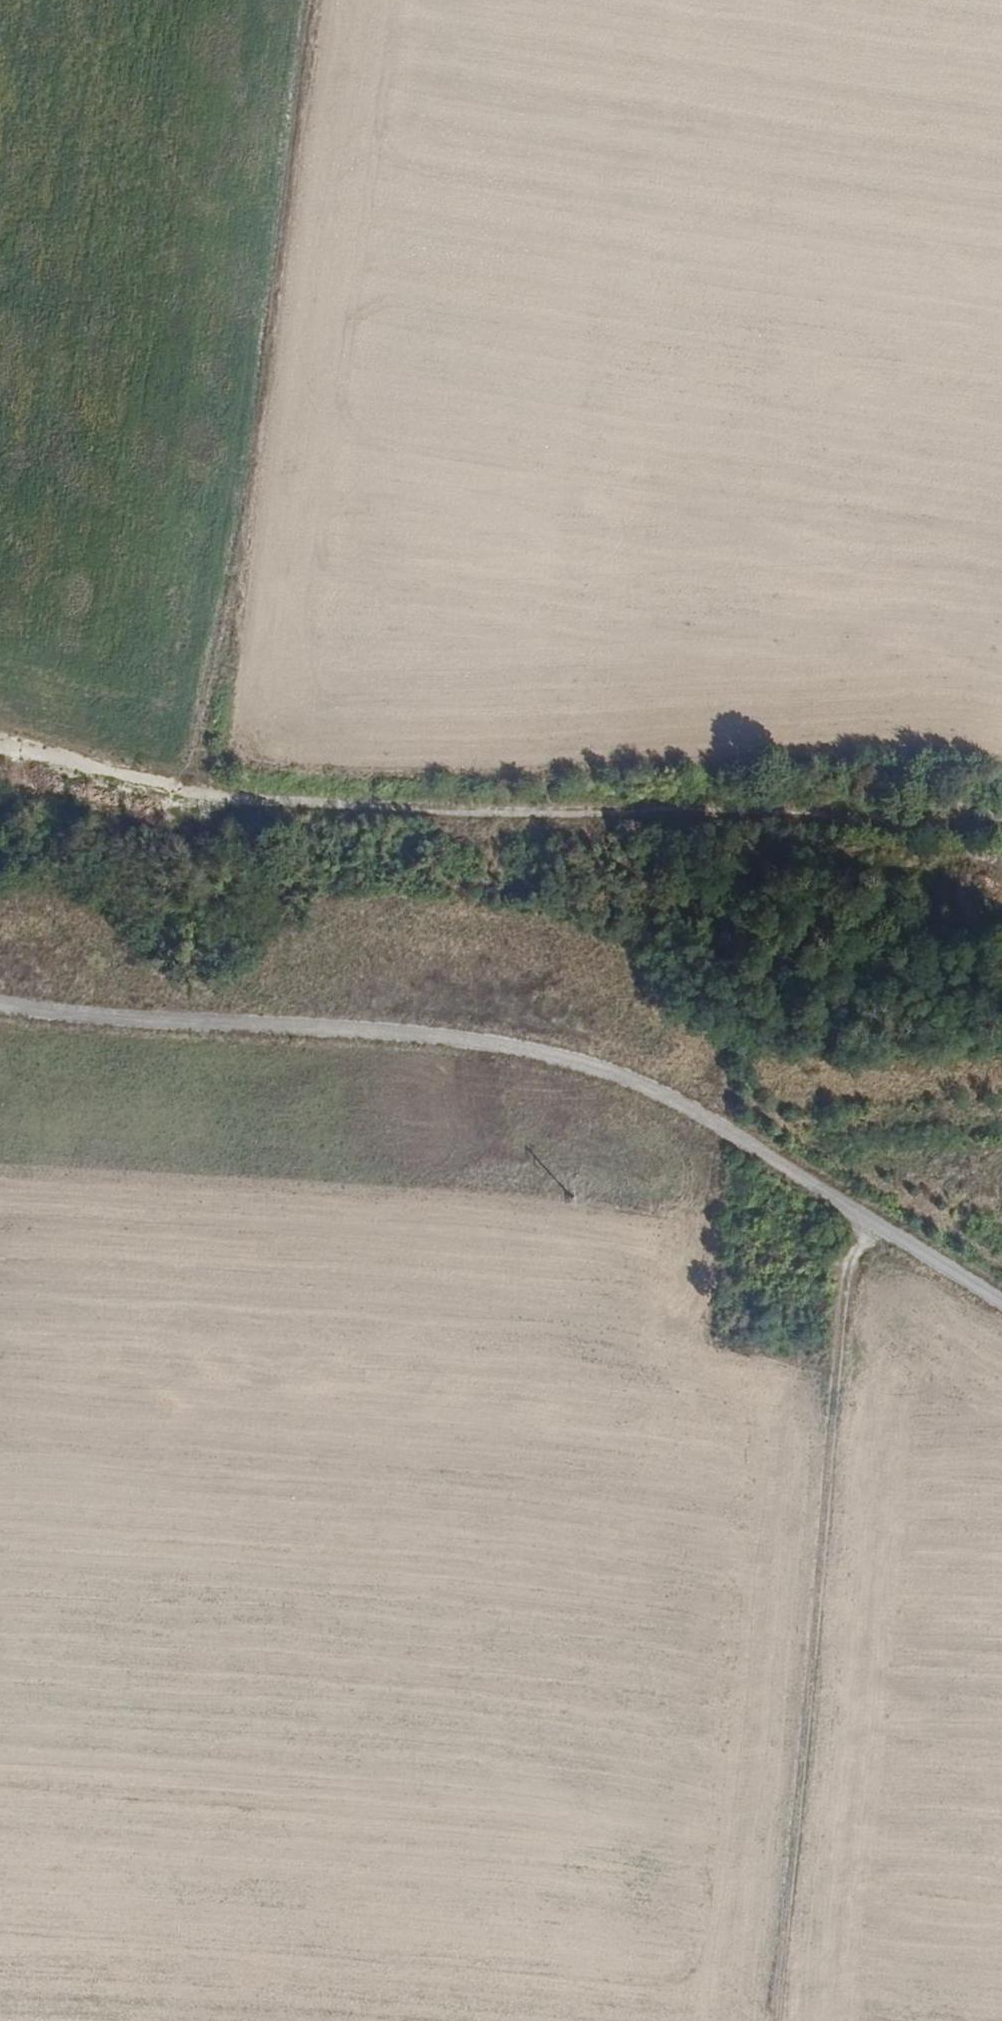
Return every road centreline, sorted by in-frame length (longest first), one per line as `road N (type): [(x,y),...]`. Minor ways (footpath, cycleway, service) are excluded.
road 1 (unclassified): [(1001,1305),(702,1112),(602,1067),(491,1040),(61,1017),(0,1006)]
road 2 (track): [(0,748),(145,792),(444,812),(1001,826)]
road 3 (track): [(873,1224),(844,1279),(775,2020)]
road 4 (track): [(317,0),(205,795)]

